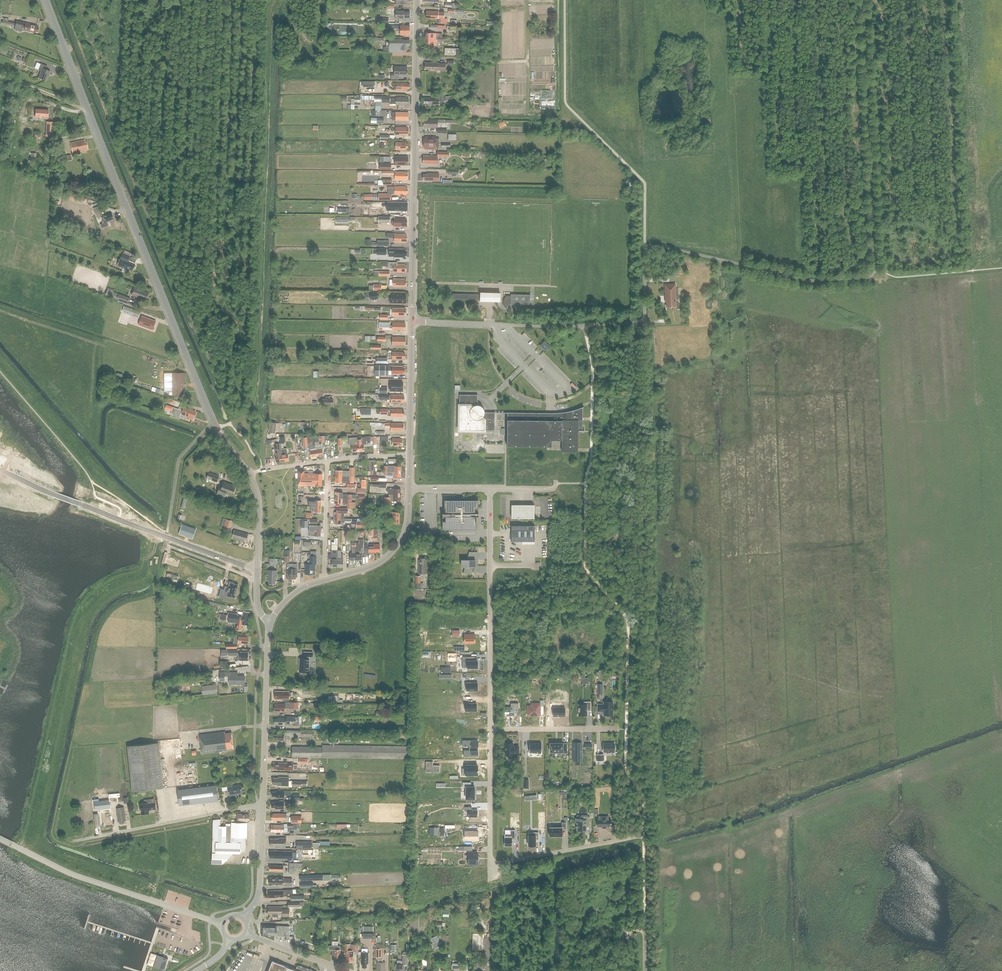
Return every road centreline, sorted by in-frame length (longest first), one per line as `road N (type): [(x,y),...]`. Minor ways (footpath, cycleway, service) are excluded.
road 1 (tertiary): [(258,571),(256,488),(214,421),(47,0)]
road 2 (secondary): [(412,323),(418,0)]
road 3 (residential): [(490,489),(491,730)]
road 4 (unclassified): [(222,925),(74,875),(0,839)]
road 5 (residential): [(56,495),(258,571)]
road 6 (unclassified): [(74,842),(263,806)]
road 7 (secondary): [(263,806),(271,623)]
road 8 (unclassified): [(585,326),(412,323)]
road 9 (residential): [(490,862),(635,837)]
road 10 (secondary): [(325,580),(393,552),(407,528),(409,490)]
road 11 (secondary): [(410,456),(412,323)]
road 12 (residential): [(491,730),(490,862)]
road 13 (residential): [(491,730),(620,729)]

